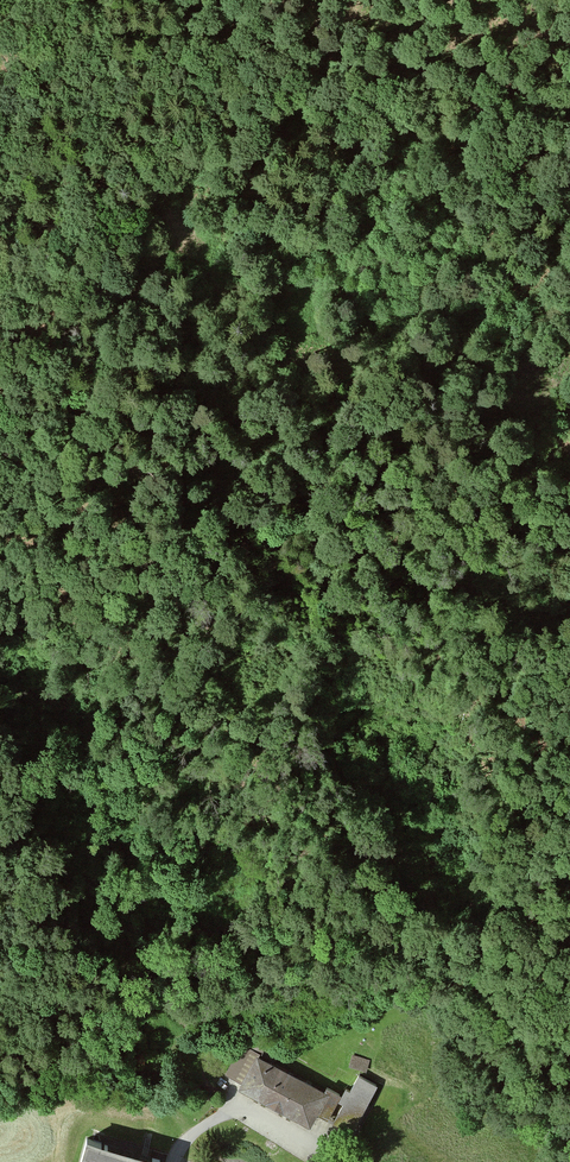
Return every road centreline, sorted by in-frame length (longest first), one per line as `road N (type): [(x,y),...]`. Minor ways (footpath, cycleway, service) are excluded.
road 1 (track): [(0,305),(14,352),(63,397),(284,482),(411,562),(498,597),(569,612)]
road 2 (track): [(569,96),(208,35),(0,34)]

